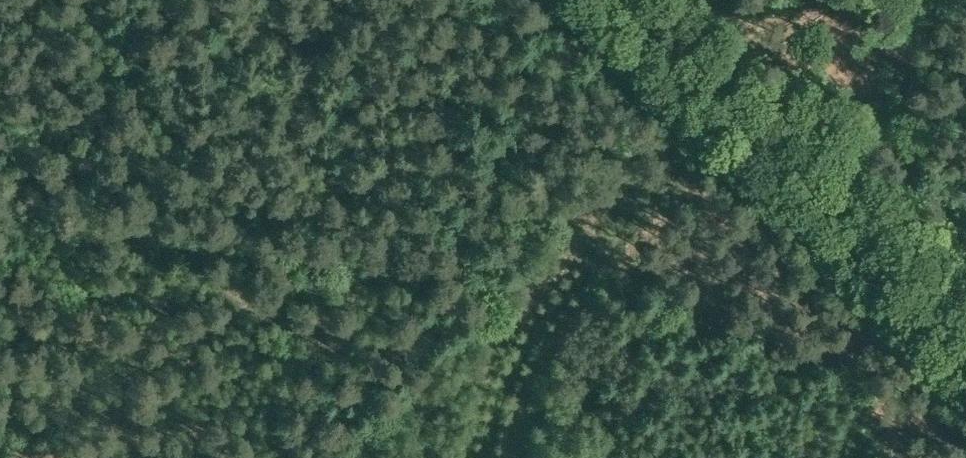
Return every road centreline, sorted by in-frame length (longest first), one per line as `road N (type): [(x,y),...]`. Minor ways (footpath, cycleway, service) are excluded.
road 1 (track): [(965,330),(611,0)]

